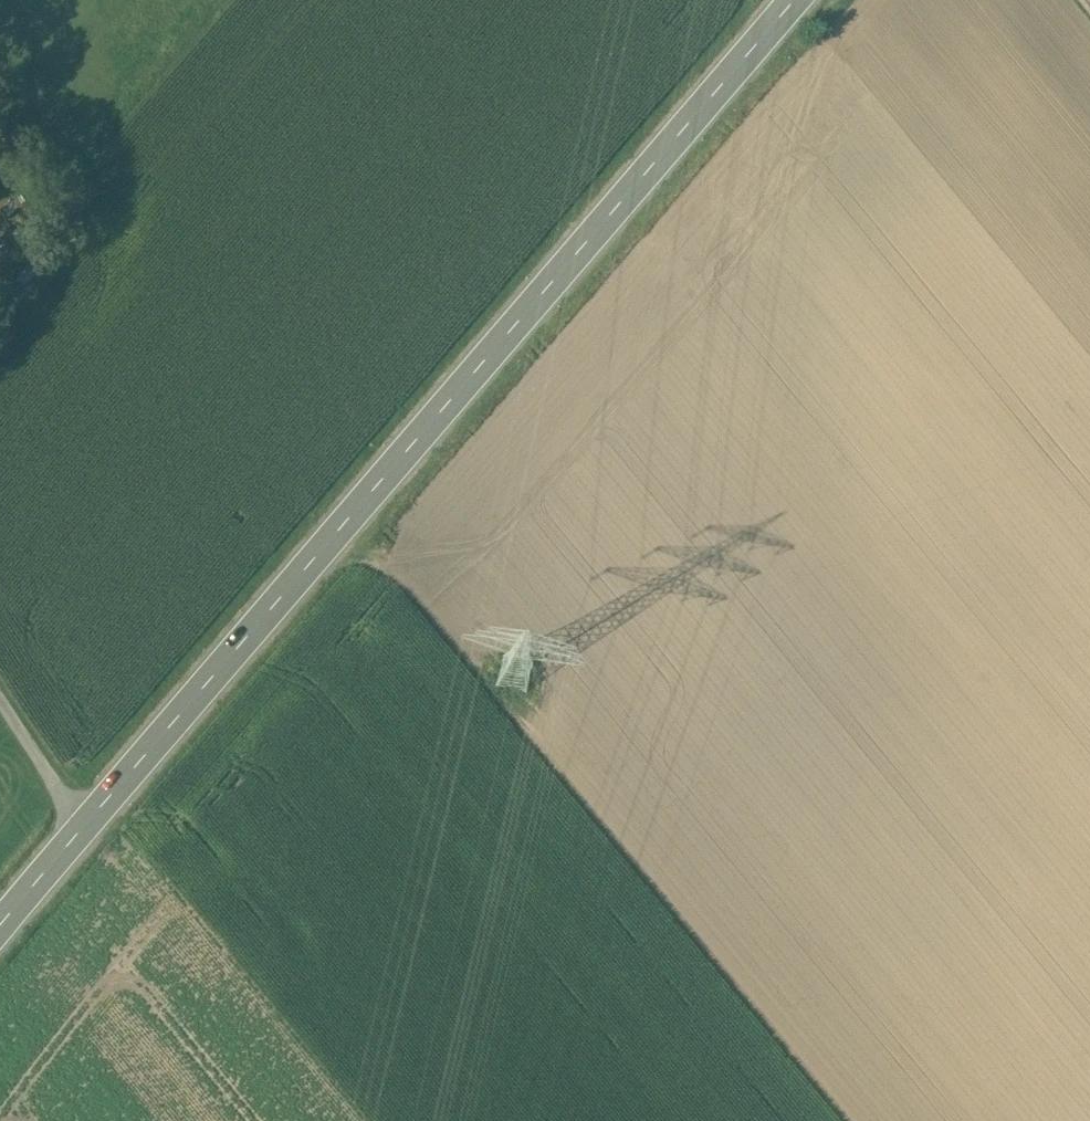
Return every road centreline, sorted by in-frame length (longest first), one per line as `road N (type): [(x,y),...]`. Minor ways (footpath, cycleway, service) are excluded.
road 1 (secondary): [(791,0),(0,926)]

